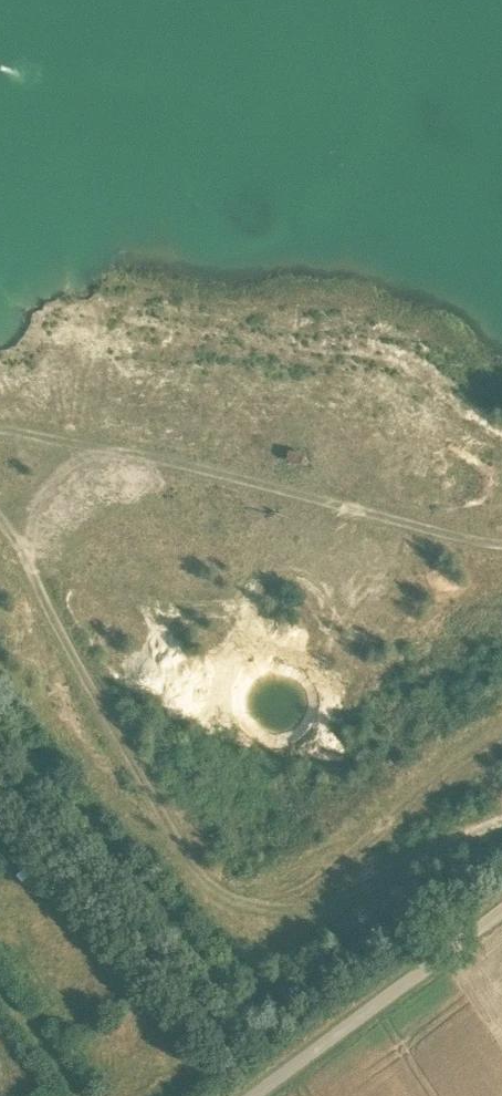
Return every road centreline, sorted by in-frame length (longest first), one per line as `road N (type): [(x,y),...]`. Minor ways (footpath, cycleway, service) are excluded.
road 1 (track): [(0,507),(18,520),(58,618),(190,849),(198,889),(231,913),(283,921),(347,906),(469,833),(501,823)]
road 2 (track): [(501,736),(335,859),(280,892),(237,900),(182,882),(0,666)]
road 3 (track): [(501,544),(93,440),(0,434)]
road 4 (unclassified): [(254,1095),(501,907)]

